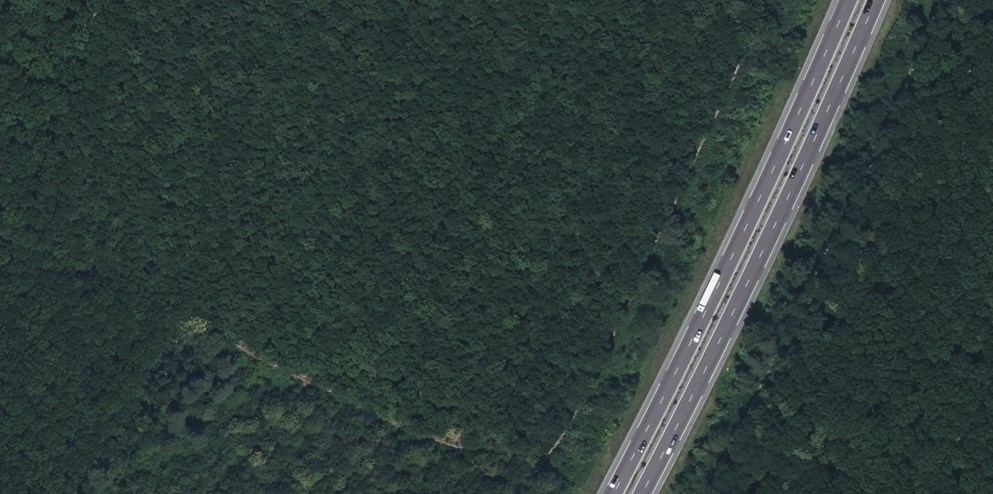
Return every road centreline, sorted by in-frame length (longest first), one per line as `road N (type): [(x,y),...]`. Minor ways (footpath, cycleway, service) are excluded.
road 1 (track): [(765,0),(590,383),(524,493)]
road 2 (trunk): [(849,0),(613,493)]
road 3 (trunk): [(642,493),(877,0)]
road 4 (track): [(711,493),(852,206),(941,0)]

